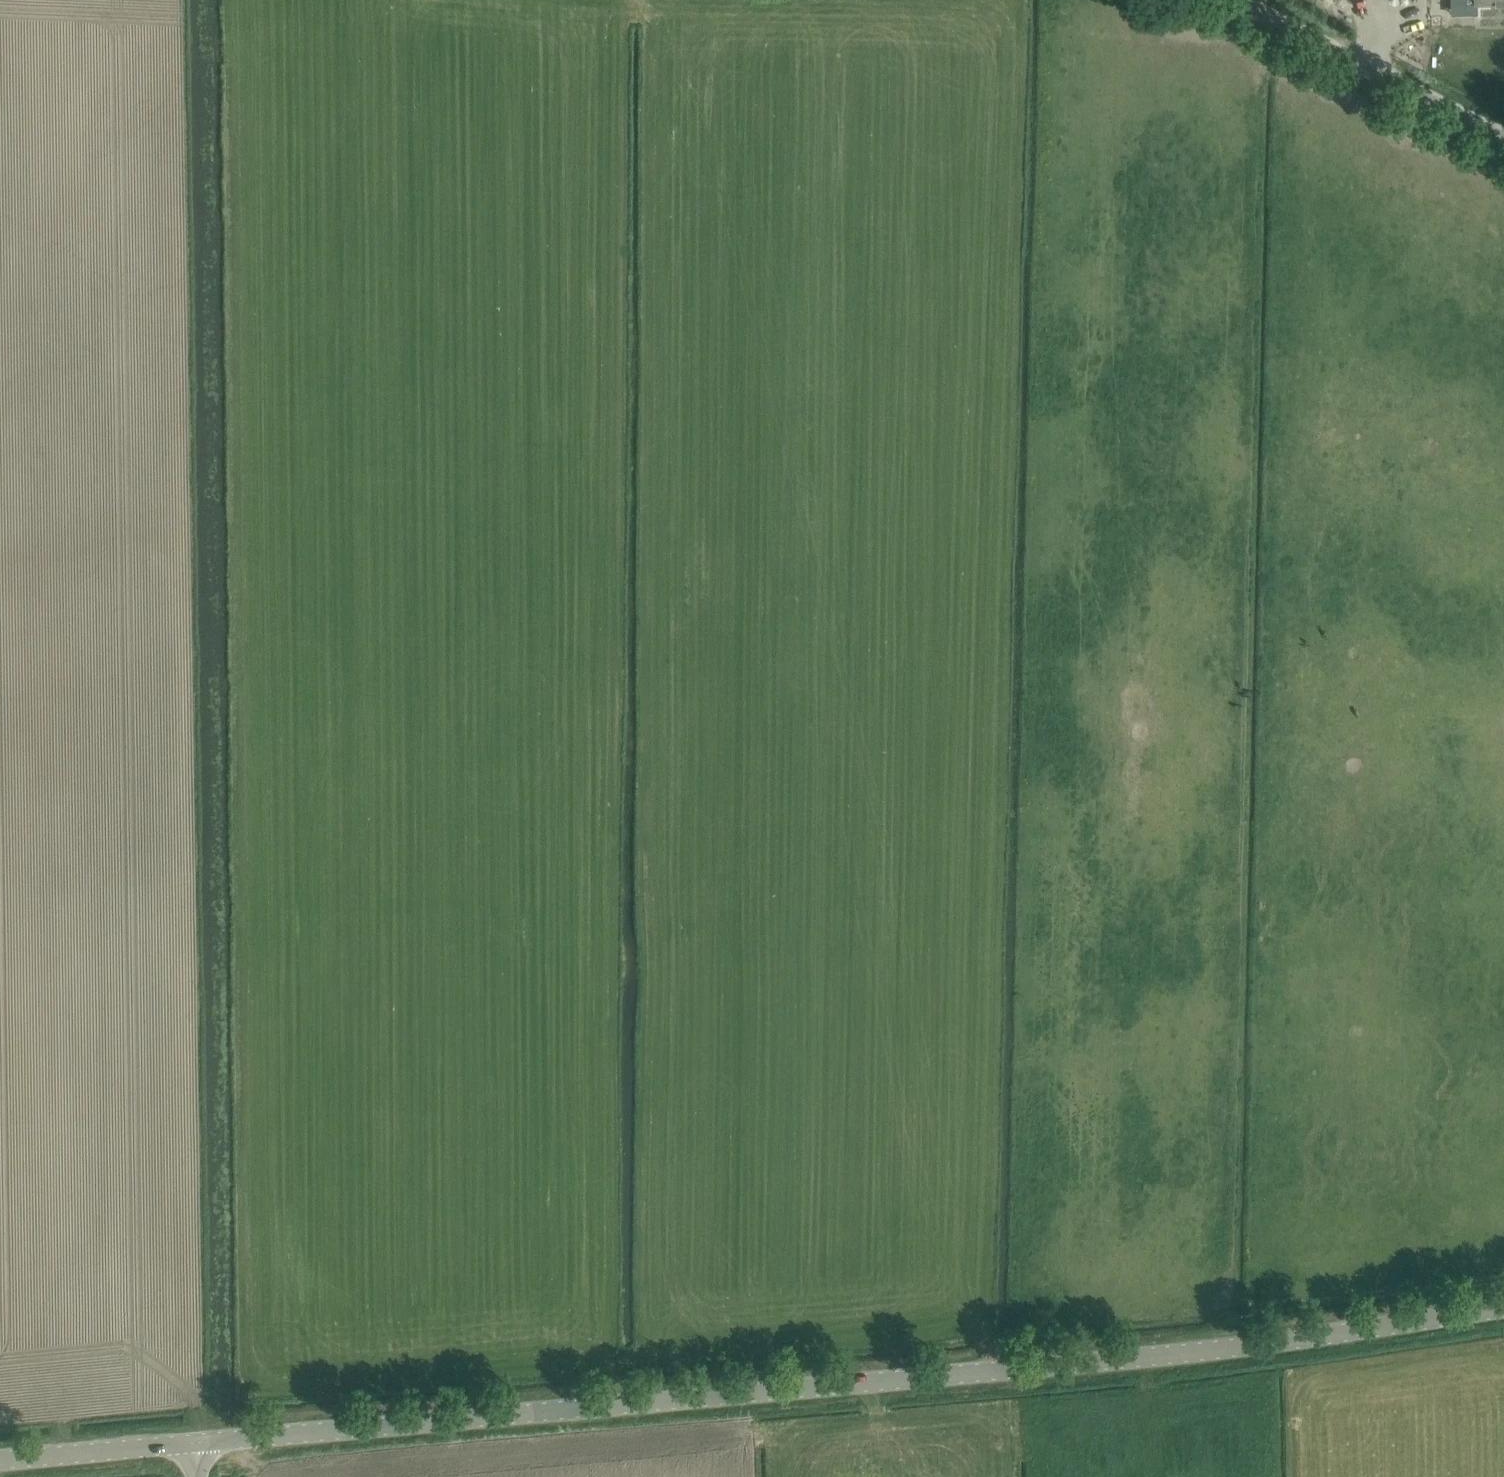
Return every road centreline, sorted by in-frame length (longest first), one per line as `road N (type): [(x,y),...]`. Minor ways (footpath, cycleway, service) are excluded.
road 1 (tertiary): [(199,1443),(1201,1353),(1503,1307)]
road 2 (unclassified): [(1503,140),(1230,0)]
road 3 (tertiary): [(0,1461),(199,1443)]

